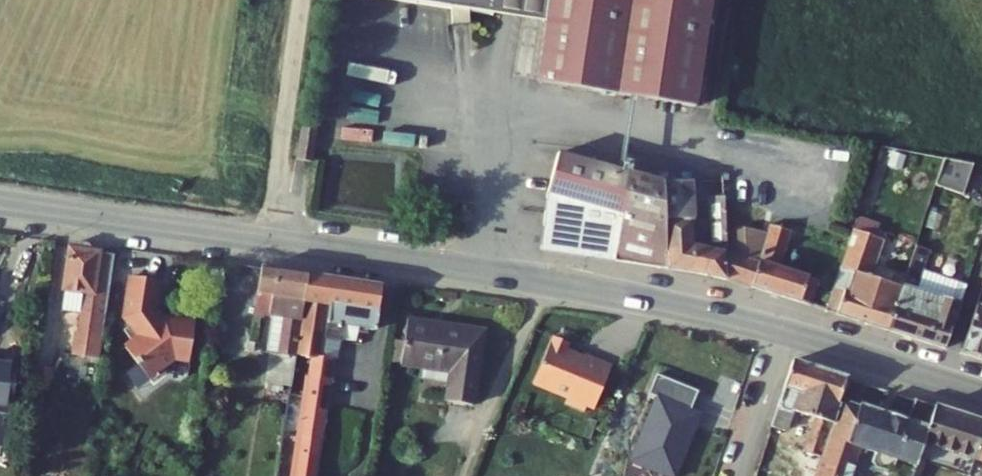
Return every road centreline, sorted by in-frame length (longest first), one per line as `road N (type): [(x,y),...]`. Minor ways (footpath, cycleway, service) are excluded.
road 1 (secondary): [(787,333),(545,281),(0,202)]
road 2 (track): [(265,241),(301,0)]
road 3 (track): [(470,475),(545,281)]
road 4 (secondary): [(981,394),(787,333)]
road 5 (residential): [(787,333),(738,475)]

